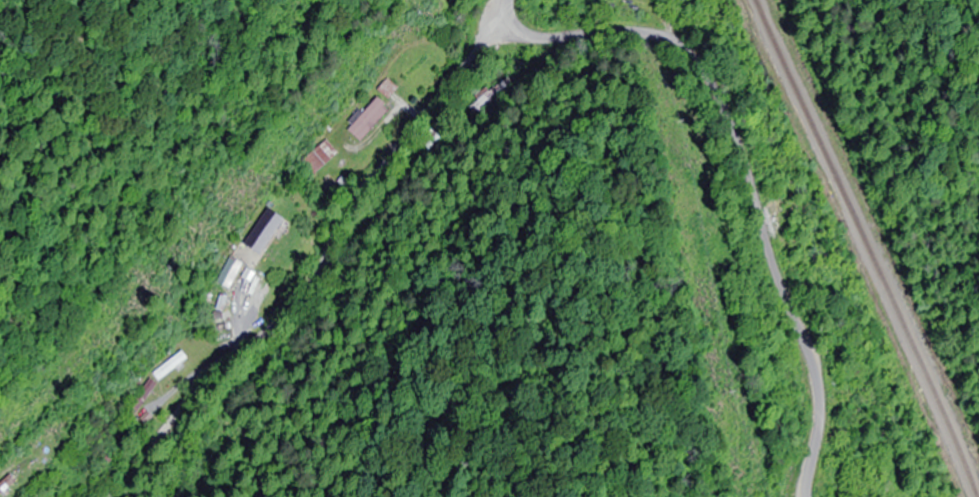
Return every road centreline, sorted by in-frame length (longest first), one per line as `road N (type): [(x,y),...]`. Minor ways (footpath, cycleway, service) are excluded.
road 1 (residential): [(835,496),(804,392),(783,365),(761,144),(708,42),(520,30),(509,15)]
road 2 (residential): [(56,496),(231,332),(349,144),(457,74),(509,15)]

